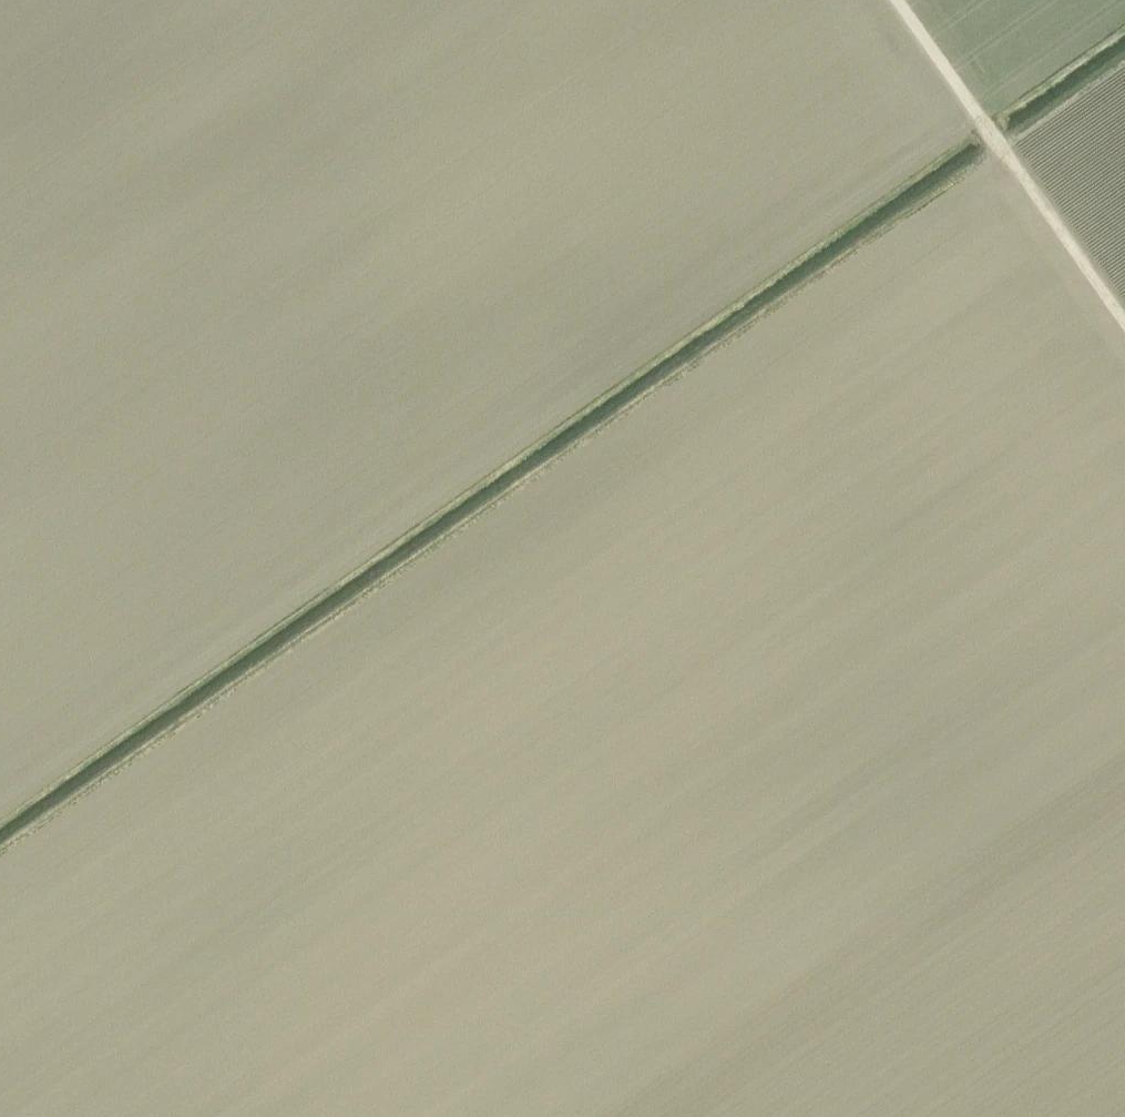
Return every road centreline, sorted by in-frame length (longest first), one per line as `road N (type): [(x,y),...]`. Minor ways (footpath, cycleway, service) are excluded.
road 1 (track): [(896,0),(1124,324)]

